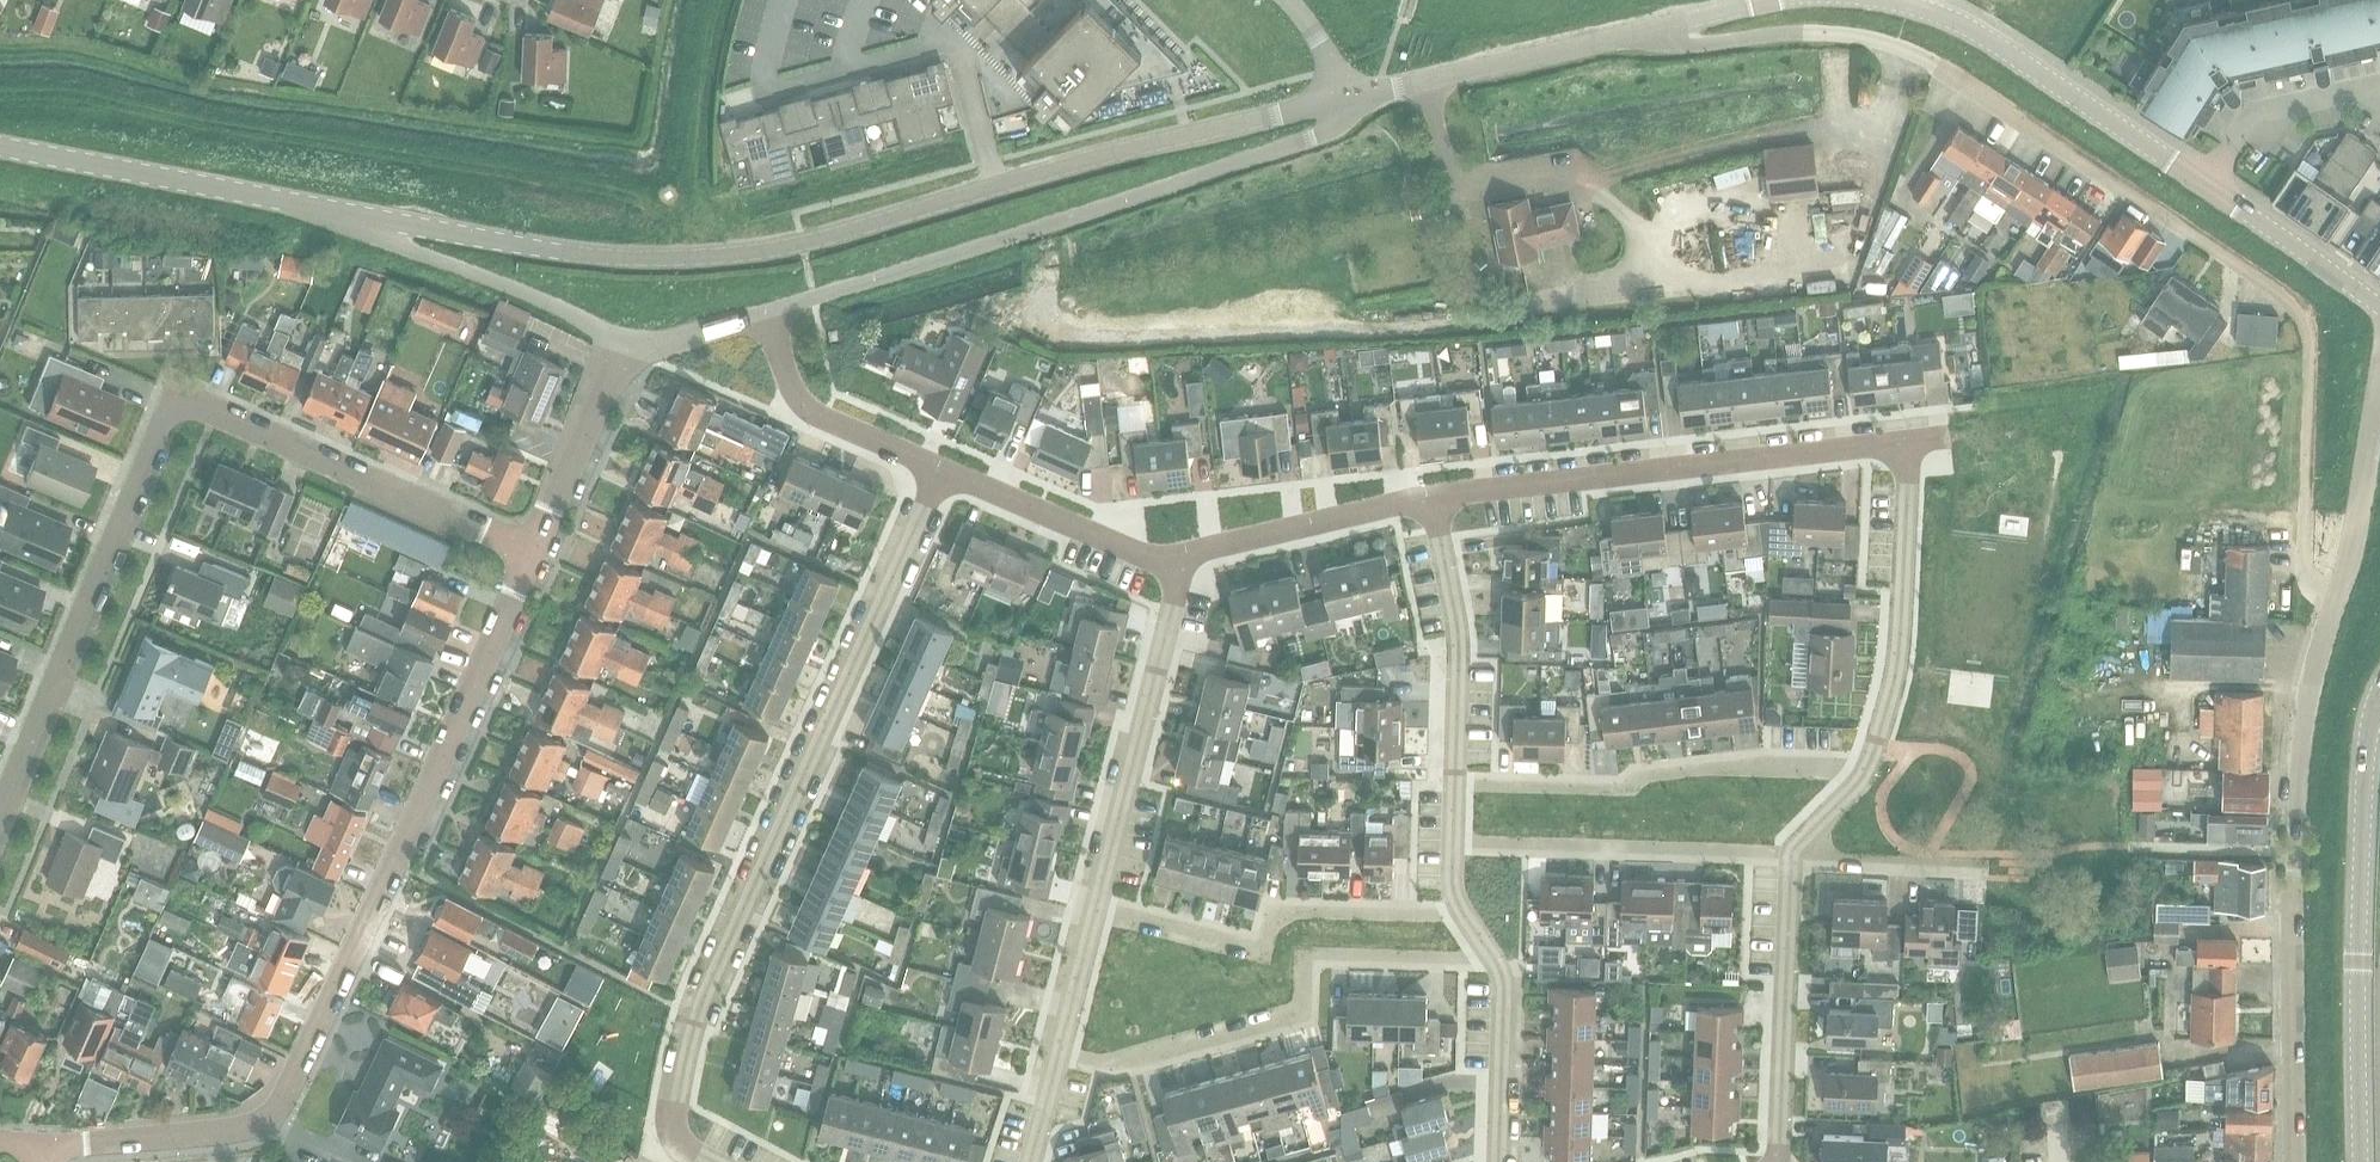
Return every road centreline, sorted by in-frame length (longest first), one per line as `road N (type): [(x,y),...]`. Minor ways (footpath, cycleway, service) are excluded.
road 1 (unclassified): [(1656,27),(1680,45),(1823,33),(1906,49),(2292,305),(2306,327),(2309,359),(2305,567),(2316,585),(2339,596)]
road 2 (residential): [(49,1147),(253,1127),(271,1117),(533,555)]
road 3 (residential): [(0,810),(173,406),(189,405),(533,555)]
road 4 (residential): [(707,1161),(677,1146),(673,1133),(692,1035),(941,471)]
road 5 (secondary): [(998,185),(801,239),(708,255),(587,254),(358,219)]
road 6 (unclassified): [(766,312),(1304,142),(1340,121),(1347,96)]
road 7 (secondary): [(1879,0),(1982,35),(2379,304)]
road 8 (residential): [(2332,620),(2299,756),(2296,1161)]
road 9 (residential): [(1056,1058),(1131,1068),(1304,1020),(1312,958),(1497,961)]
road 10 (residential): [(1905,445),(1886,440),(1433,495)]
road 11 (secondary): [(2367,1161),(2364,887),(2379,709)]
road 12 (residential): [(1455,782),(1630,787),(1671,768),(1702,765),(1865,768)]
road 13 (residential): [(1093,900),(1252,940),(1268,937),(1283,909),(1462,913)]
road 14 (secondary): [(358,219),(0,147)]
road 15 (secondary): [(1347,96),(998,185)]
road 16 (residential): [(1093,900),(1176,559)]
road 17 (residential): [(998,185),(962,50),(950,46),(768,93)]
road 18 (residential): [(1789,859),(1453,845)]
road 19 (residential): [(1905,445),(1897,669),(1865,768)]
road 20 (secondary): [(1347,96),(1656,27)]
road 21 (residential): [(1789,859),(1776,1161)]
road 22 (unclassified): [(623,352),(600,327),(412,252),(358,219)]
road 23 (residential): [(1455,782),(1456,646),(1433,495)]
road 24 (residential): [(1433,495),(1176,559)]
road 25 (residential): [(941,471),(797,400),(766,312)]
road 26 (residential): [(1176,559),(941,471)]
road 27 (unclassified): [(533,555),(623,352)]
road 28 (residential): [(1498,1161),(1507,985),(1497,961)]
road 29 (unclassified): [(2339,596),(2379,417)]
road 30 (residential): [(1970,868),(1789,859)]
road 31 (residential): [(1056,1058),(1093,900)]
road 32 (unclassified): [(623,352),(766,312)]
road 33 (secondary): [(1656,27),(1785,0)]
road 34 (residential): [(1865,768),(1789,859)]

